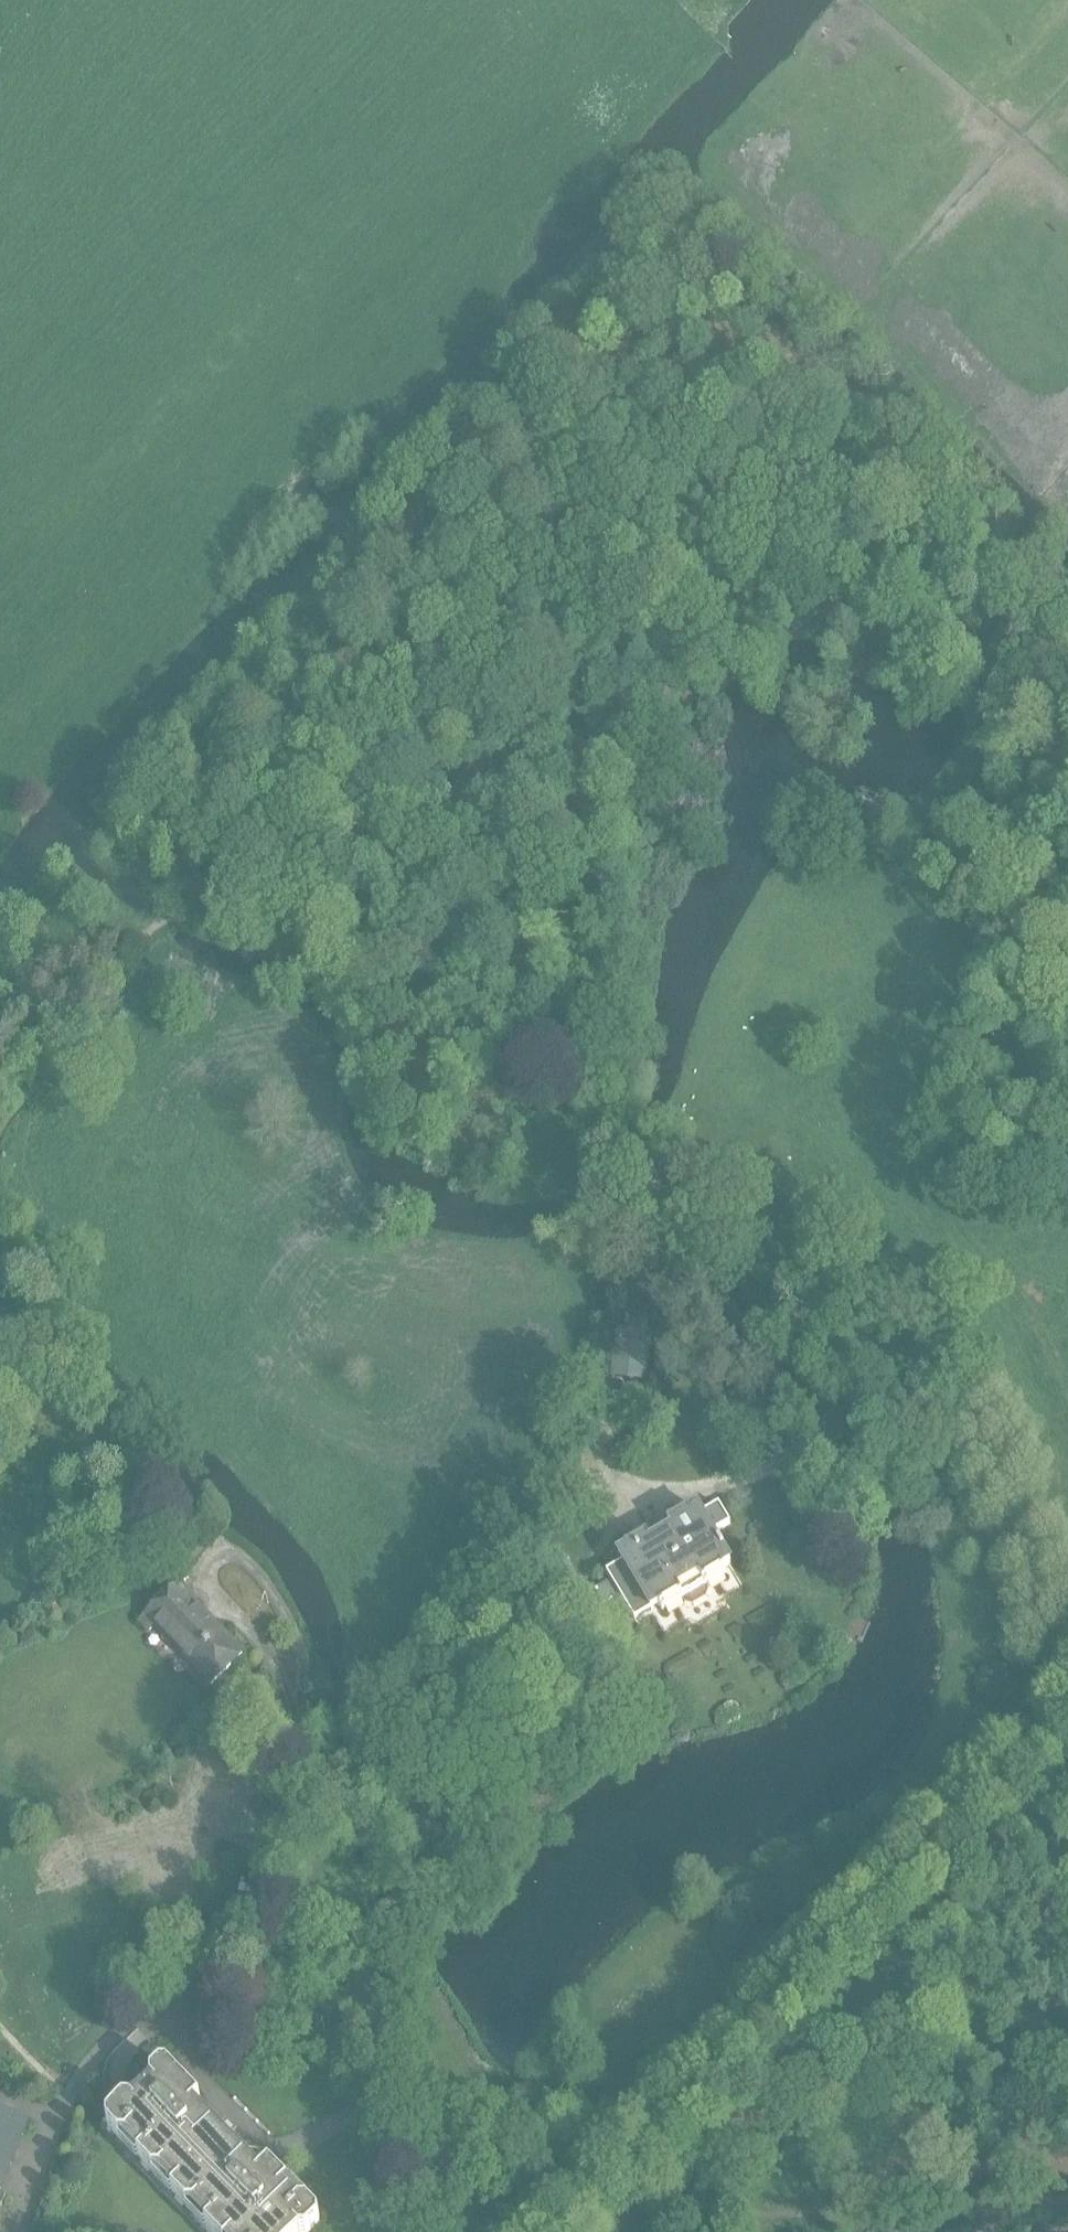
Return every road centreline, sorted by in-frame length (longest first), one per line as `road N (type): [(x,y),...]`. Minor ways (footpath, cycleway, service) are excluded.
road 1 (residential): [(575,2231),(1067,1726)]
road 2 (residential): [(309,1710),(296,1631),(235,1556),(213,1570),(204,1589),(285,1684)]
road 3 (residential): [(408,2077),(324,2133),(269,2151),(198,2074),(183,2016)]
road 4 (residential): [(308,1956),(295,1880),(309,1710)]
road 5 (residential): [(308,1956),(334,1956),(368,1991),(408,2077)]
road 6 (residential): [(472,2231),(408,2077)]
road 7 (residential): [(183,2016),(134,2029),(104,2048),(61,2114)]
road 8 (residential): [(183,2016),(194,1978),(225,1954),(308,1956)]

